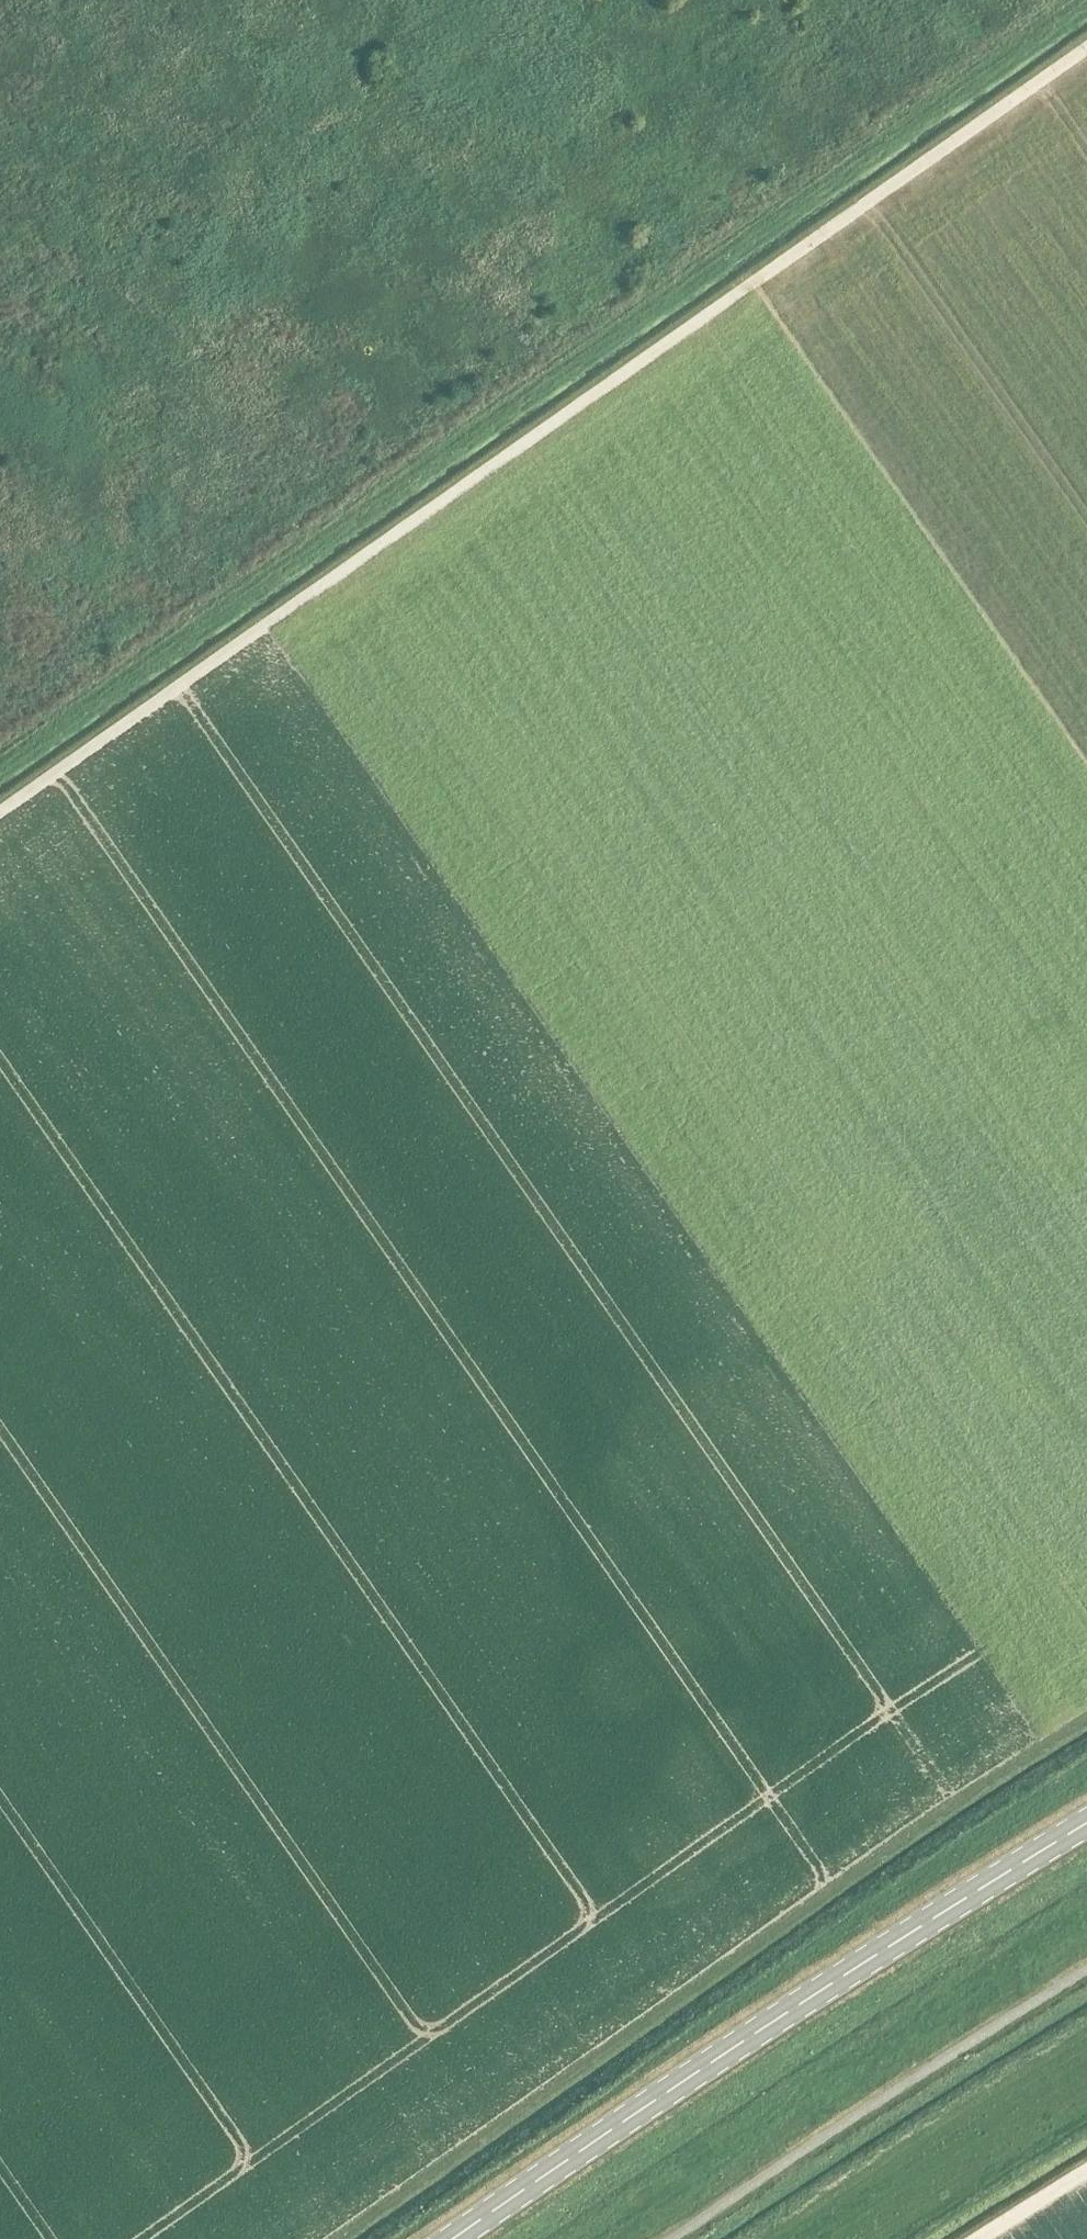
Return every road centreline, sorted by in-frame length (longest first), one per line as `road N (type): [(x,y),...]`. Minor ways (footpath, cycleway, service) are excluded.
road 1 (secondary): [(459,2238),(762,2030),(1086,1824)]

